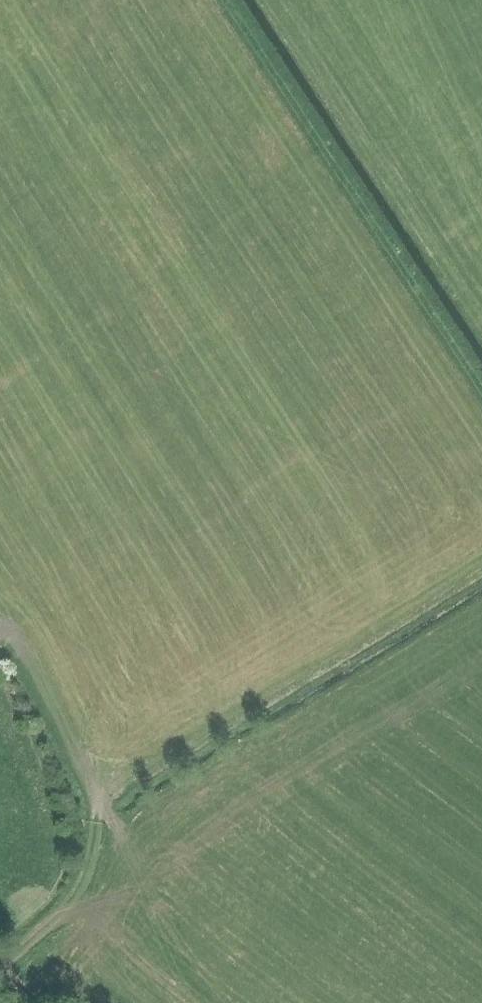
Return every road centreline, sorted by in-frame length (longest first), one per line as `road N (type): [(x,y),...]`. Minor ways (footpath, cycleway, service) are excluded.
road 1 (track): [(0,959),(87,886),(97,863),(98,780)]

